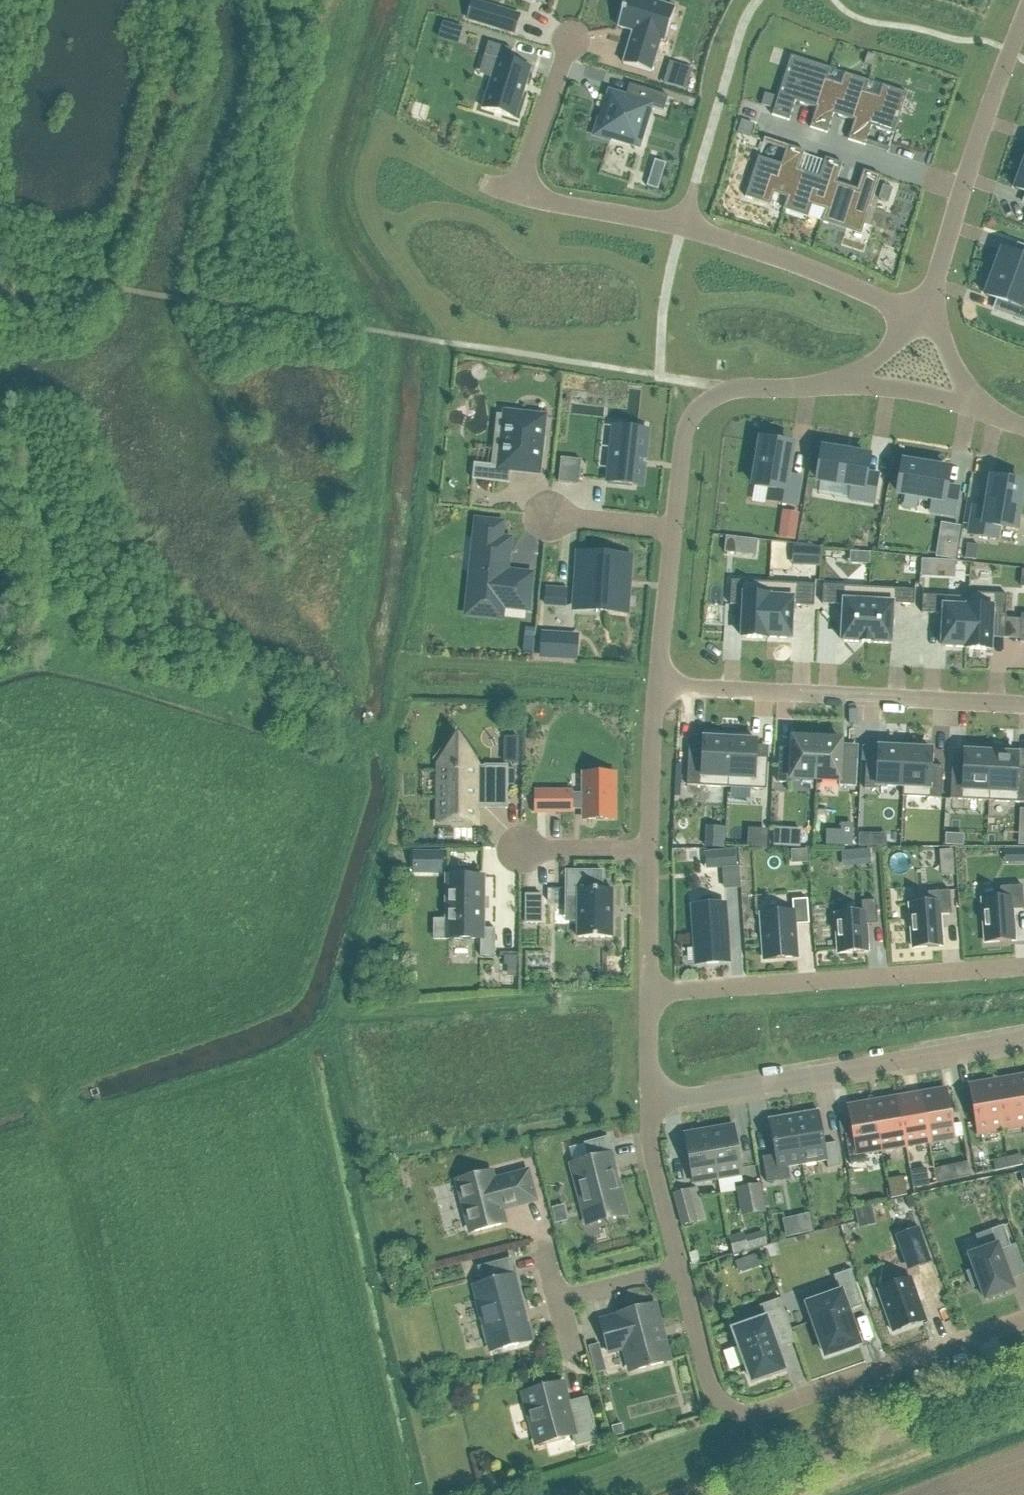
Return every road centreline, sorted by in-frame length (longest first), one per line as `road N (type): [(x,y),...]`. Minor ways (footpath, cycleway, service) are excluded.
road 1 (residential): [(915,323),(763,253),(517,193)]
road 2 (residential): [(1023,1041),(650,1104)]
road 3 (residential): [(1023,964),(649,993)]
road 4 (residential): [(1023,706),(656,687)]
road 5 (residential): [(1023,1320),(754,1413),(726,1408),(707,1377)]
road 6 (unclassified): [(731,1494),(1023,1382)]
road 7 (residential): [(1023,19),(935,274)]
road 8 (residential): [(815,387),(923,394),(997,418)]
road 9 (residential): [(737,389),(688,423),(673,532)]
road 10 (residential): [(650,1104),(653,1160),(678,1267)]
road 11 (residential): [(656,687),(650,851)]
road 12 (residential): [(517,193),(571,42)]
road 13 (residential): [(673,532),(656,687)]
road 14 (residential): [(650,851),(649,993)]
road 15 (residential): [(650,851),(522,849)]
road 16 (residential): [(673,532),(548,517)]
road 17 (residential): [(678,1267),(557,1299)]
road 18 (residential): [(915,323),(860,371),(815,387)]

